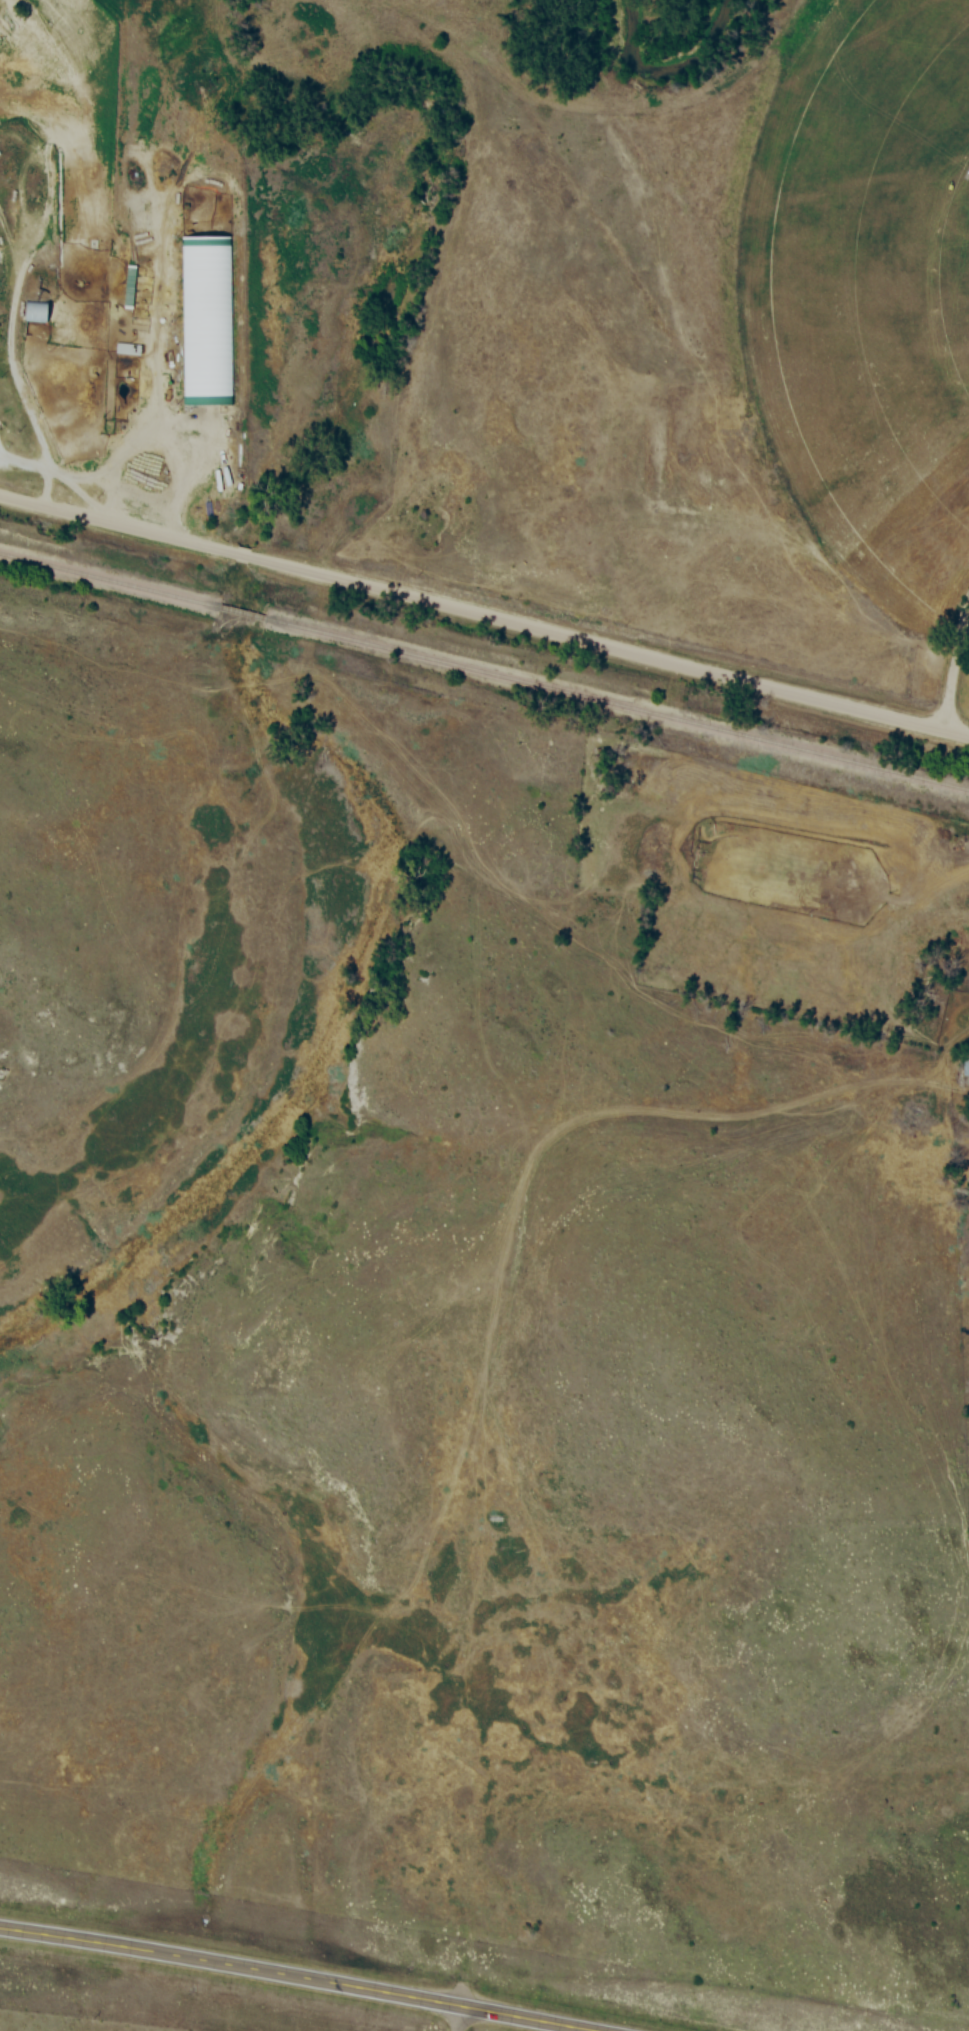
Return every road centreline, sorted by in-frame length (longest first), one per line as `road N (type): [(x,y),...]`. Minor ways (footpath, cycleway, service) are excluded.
road 1 (residential): [(968,742),(277,569)]
road 2 (primary): [(0,1930),(582,2030)]
road 3 (residential): [(0,498),(277,569)]

